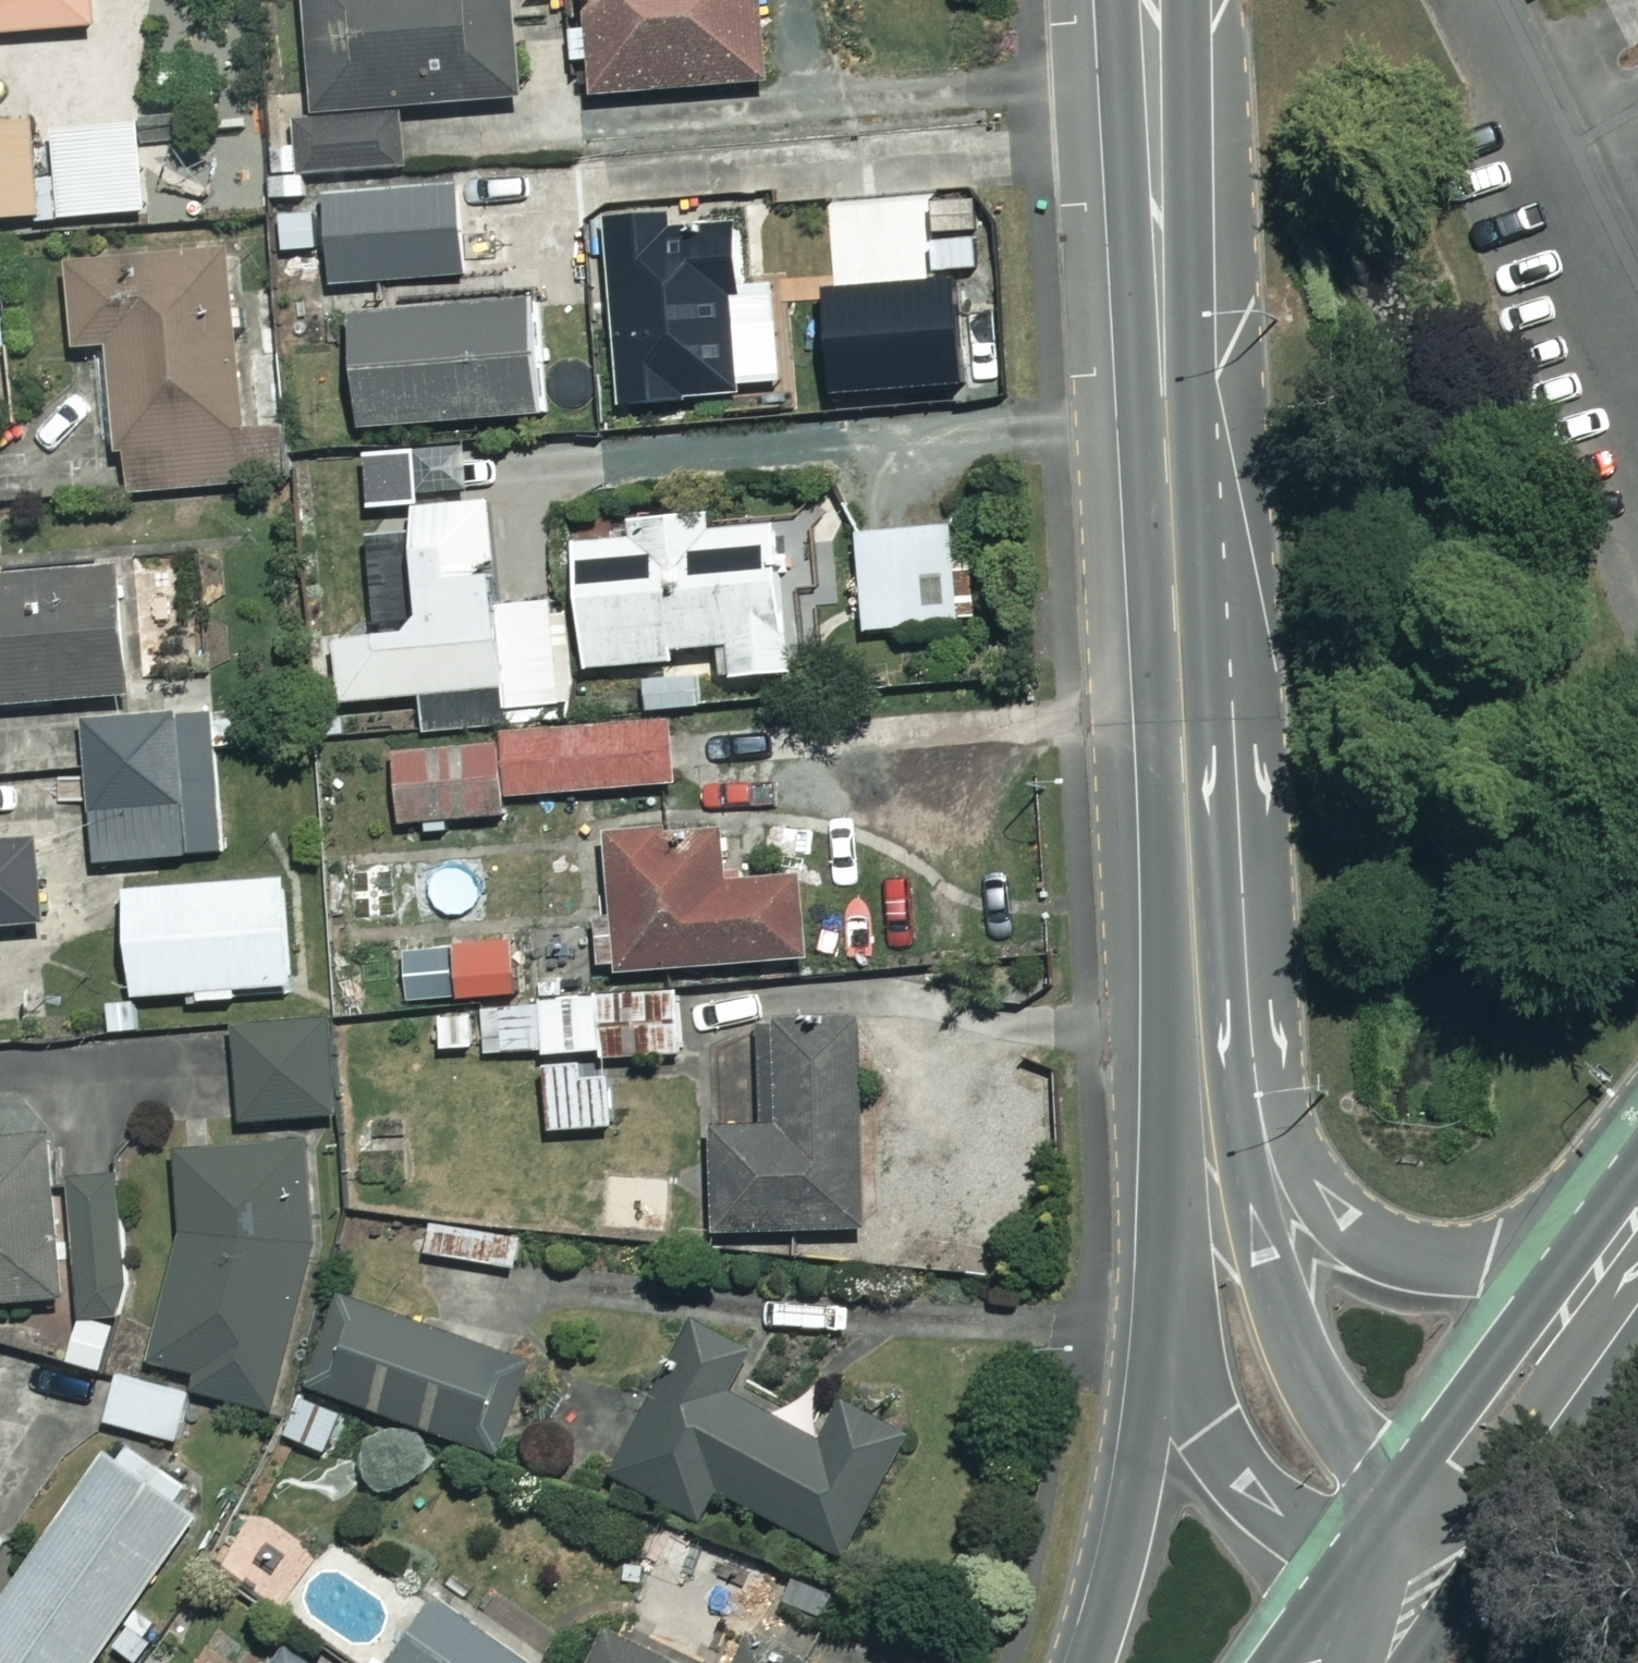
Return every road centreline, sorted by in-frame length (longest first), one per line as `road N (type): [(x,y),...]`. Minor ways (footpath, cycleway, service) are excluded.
road 1 (secondary): [(1148,0),(1192,989)]
road 2 (secondary): [(1192,989),(1248,1222),(1303,1381),(1326,1417),(1431,1503)]
road 3 (secondary): [(1192,989),(1293,1174),(1341,1228),(1408,1260),(1611,1256)]
road 4 (secondary): [(1090,1662),(1140,1480),(1163,1250)]
road 5 (secondary): [(1376,1579),(1265,1500),(1220,1440),(1195,1382),(1163,1250)]
road 6 (residential): [(1637,373),(1472,0)]
road 7 (secondary): [(1611,1256),(1431,1503)]
road 8 (secondary): [(1163,1250),(1165,1077),(1172,1032),(1192,989)]

